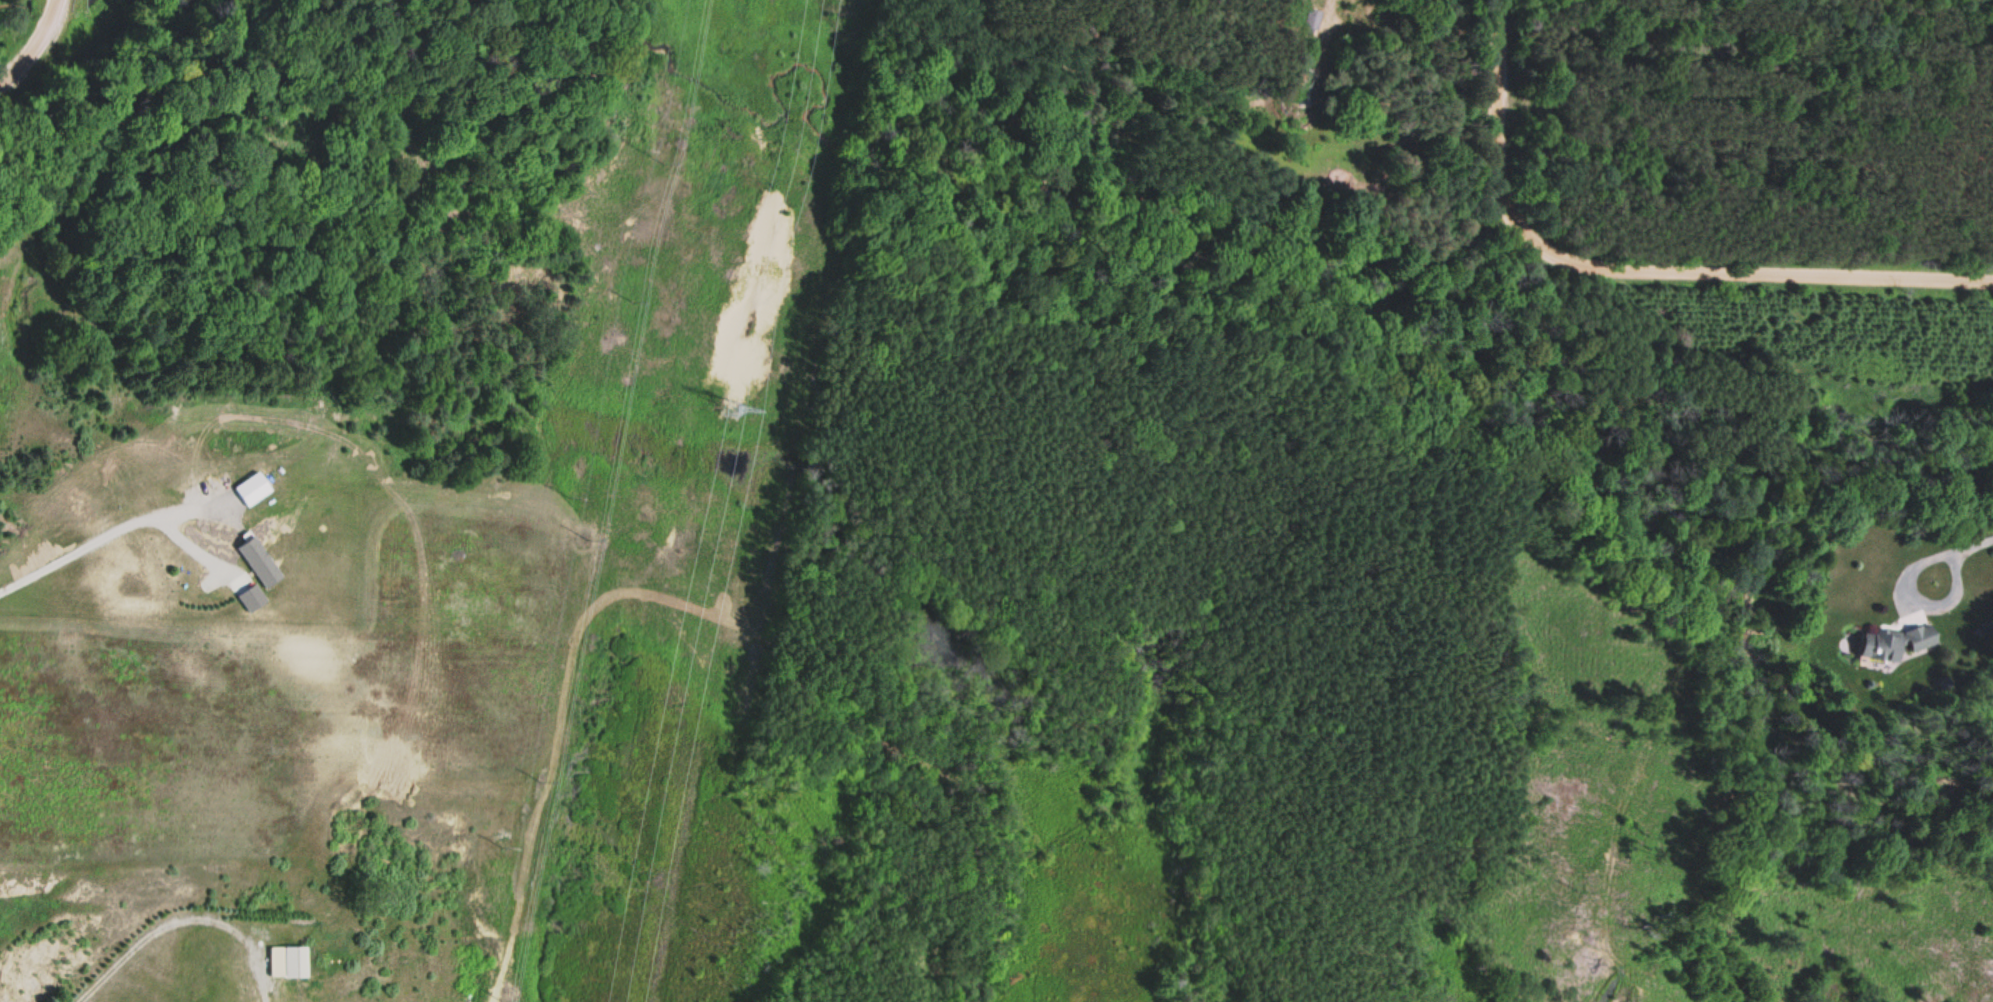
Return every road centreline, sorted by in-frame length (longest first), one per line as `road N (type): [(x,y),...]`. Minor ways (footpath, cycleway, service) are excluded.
road 1 (residential): [(1992,275),(1597,270),(1556,260),(1518,234)]
road 2 (residential): [(1518,234),(1491,201),(1484,162),(1487,0)]

